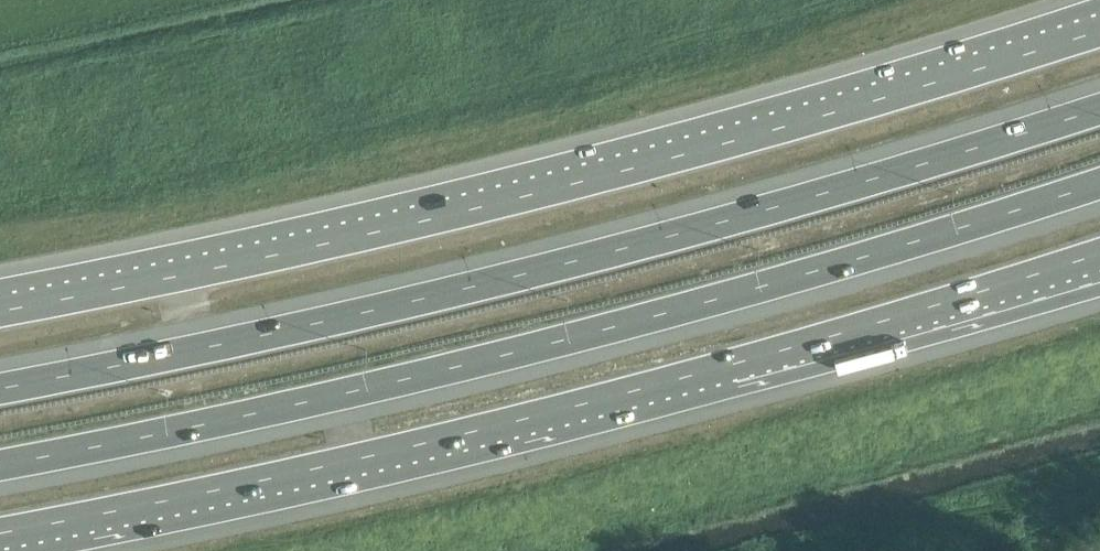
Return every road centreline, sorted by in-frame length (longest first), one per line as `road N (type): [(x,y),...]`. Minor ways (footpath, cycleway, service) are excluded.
road 1 (motorway): [(0,458),(199,422),(723,294),(1099,177)]
road 2 (motorway): [(1099,29),(466,211),(0,309)]
road 3 (motorway): [(0,537),(513,426),(1099,257)]
road 4 (motorway): [(1099,108),(776,208),(478,285),(0,387)]

